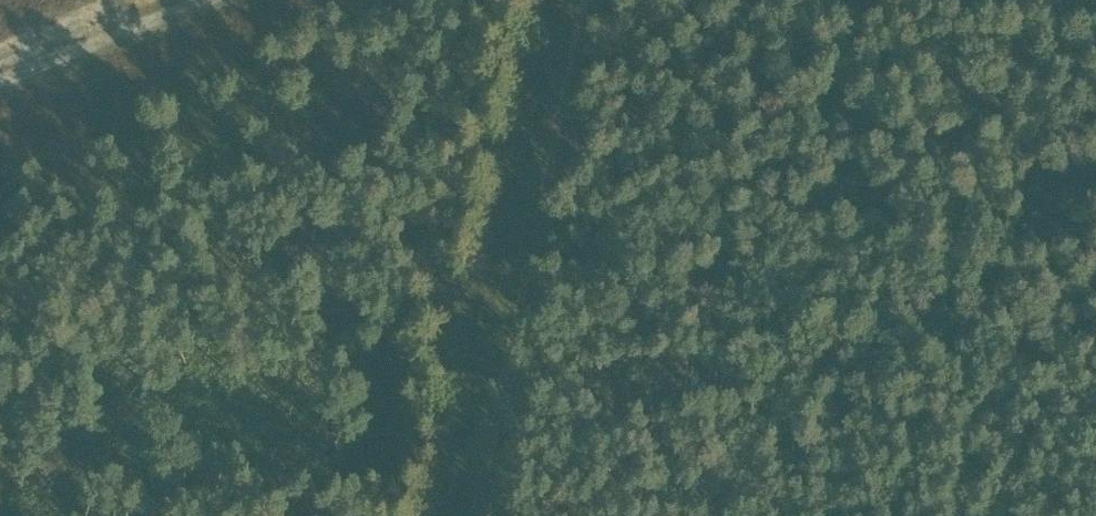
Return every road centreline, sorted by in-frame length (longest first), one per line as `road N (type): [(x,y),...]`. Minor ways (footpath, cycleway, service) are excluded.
road 1 (track): [(588,0),(475,515)]
road 2 (track): [(0,94),(232,0)]

